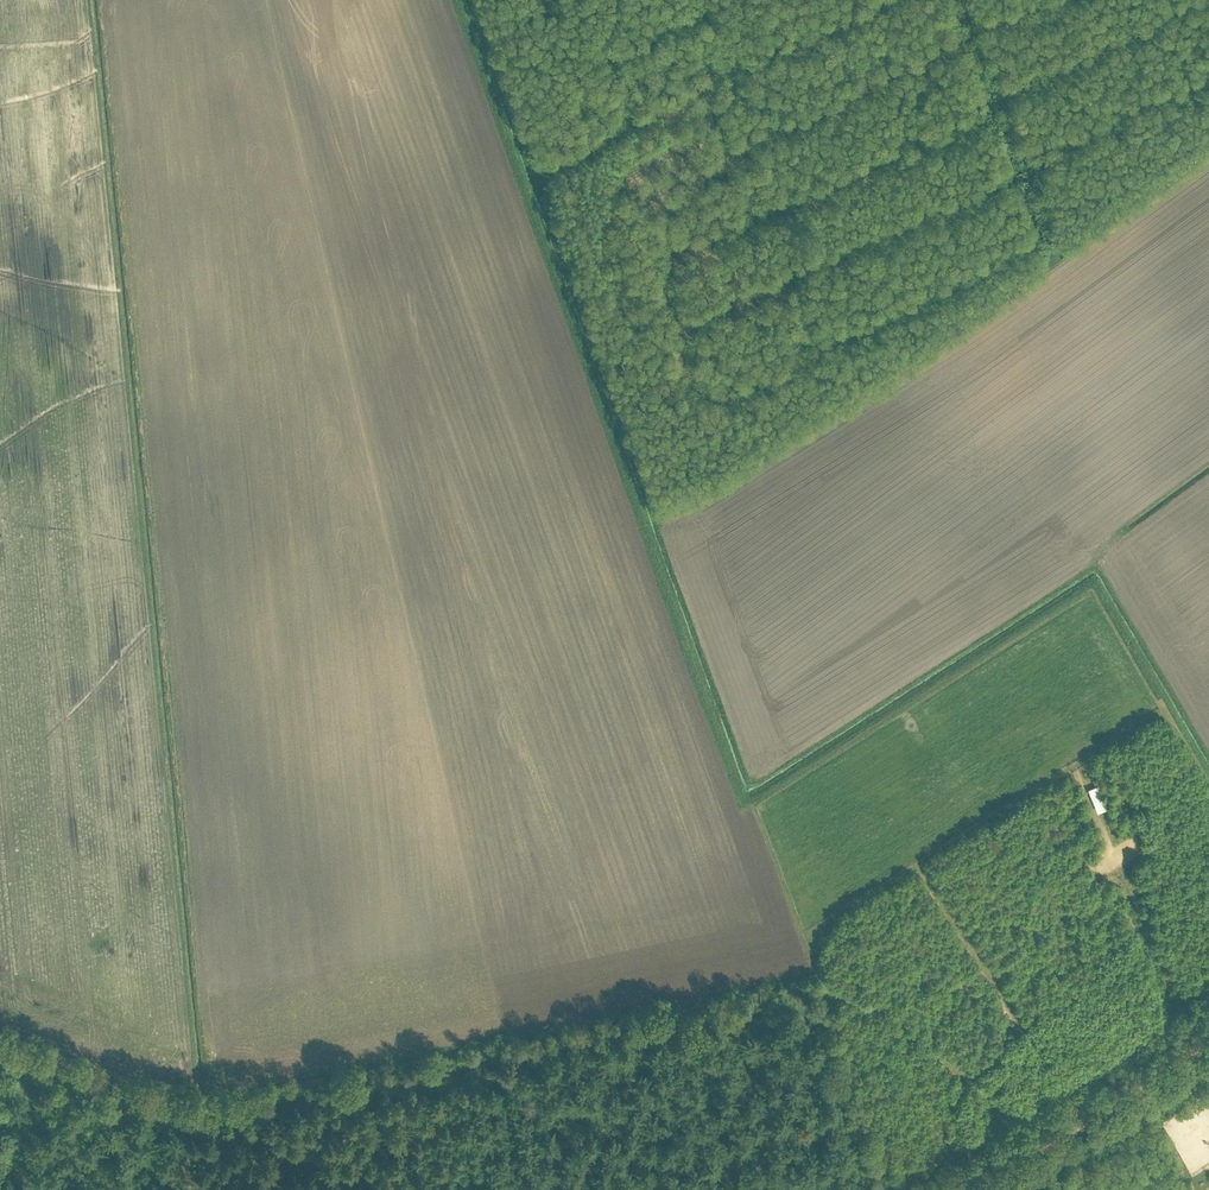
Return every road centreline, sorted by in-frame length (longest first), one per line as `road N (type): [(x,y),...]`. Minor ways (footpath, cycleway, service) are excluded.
road 1 (track): [(0,1052),(397,1189)]
road 2 (track): [(982,1189),(1208,1038)]

